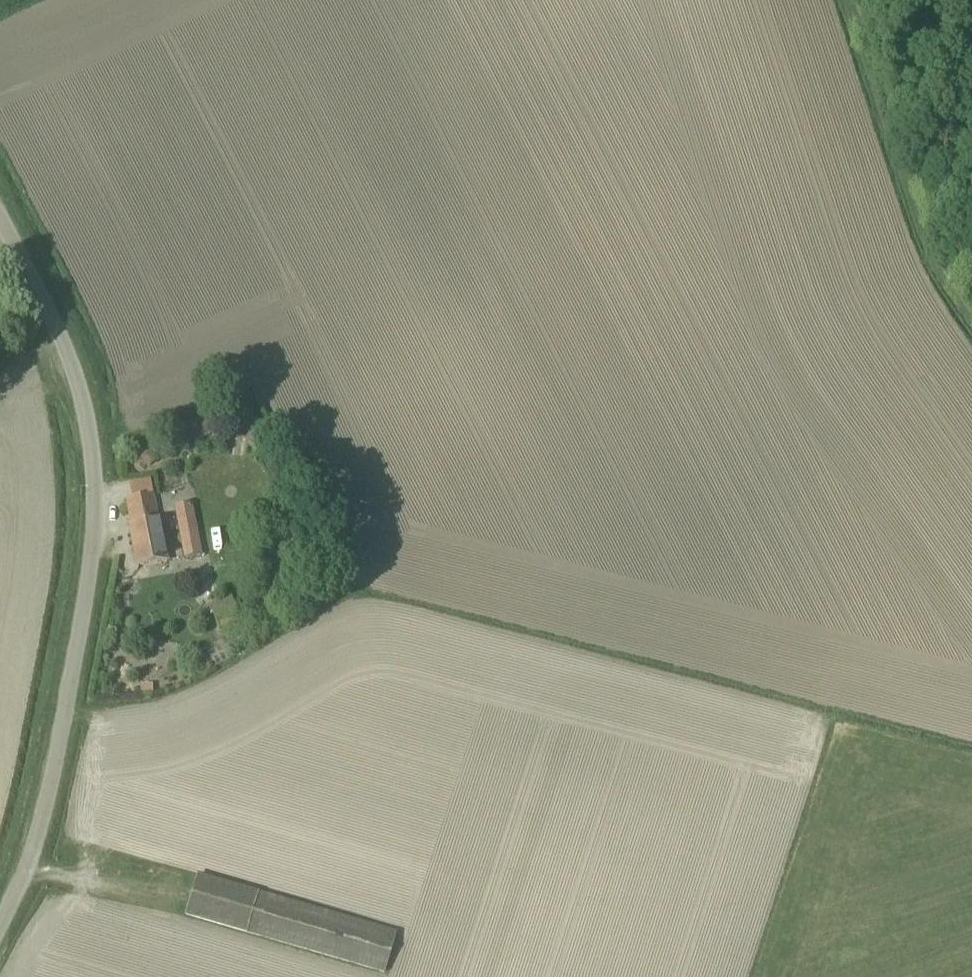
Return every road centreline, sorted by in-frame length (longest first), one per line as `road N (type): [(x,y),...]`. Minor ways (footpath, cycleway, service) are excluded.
road 1 (unclassified): [(0,923),(41,812),(96,508),(85,411),(56,328),(0,222)]

